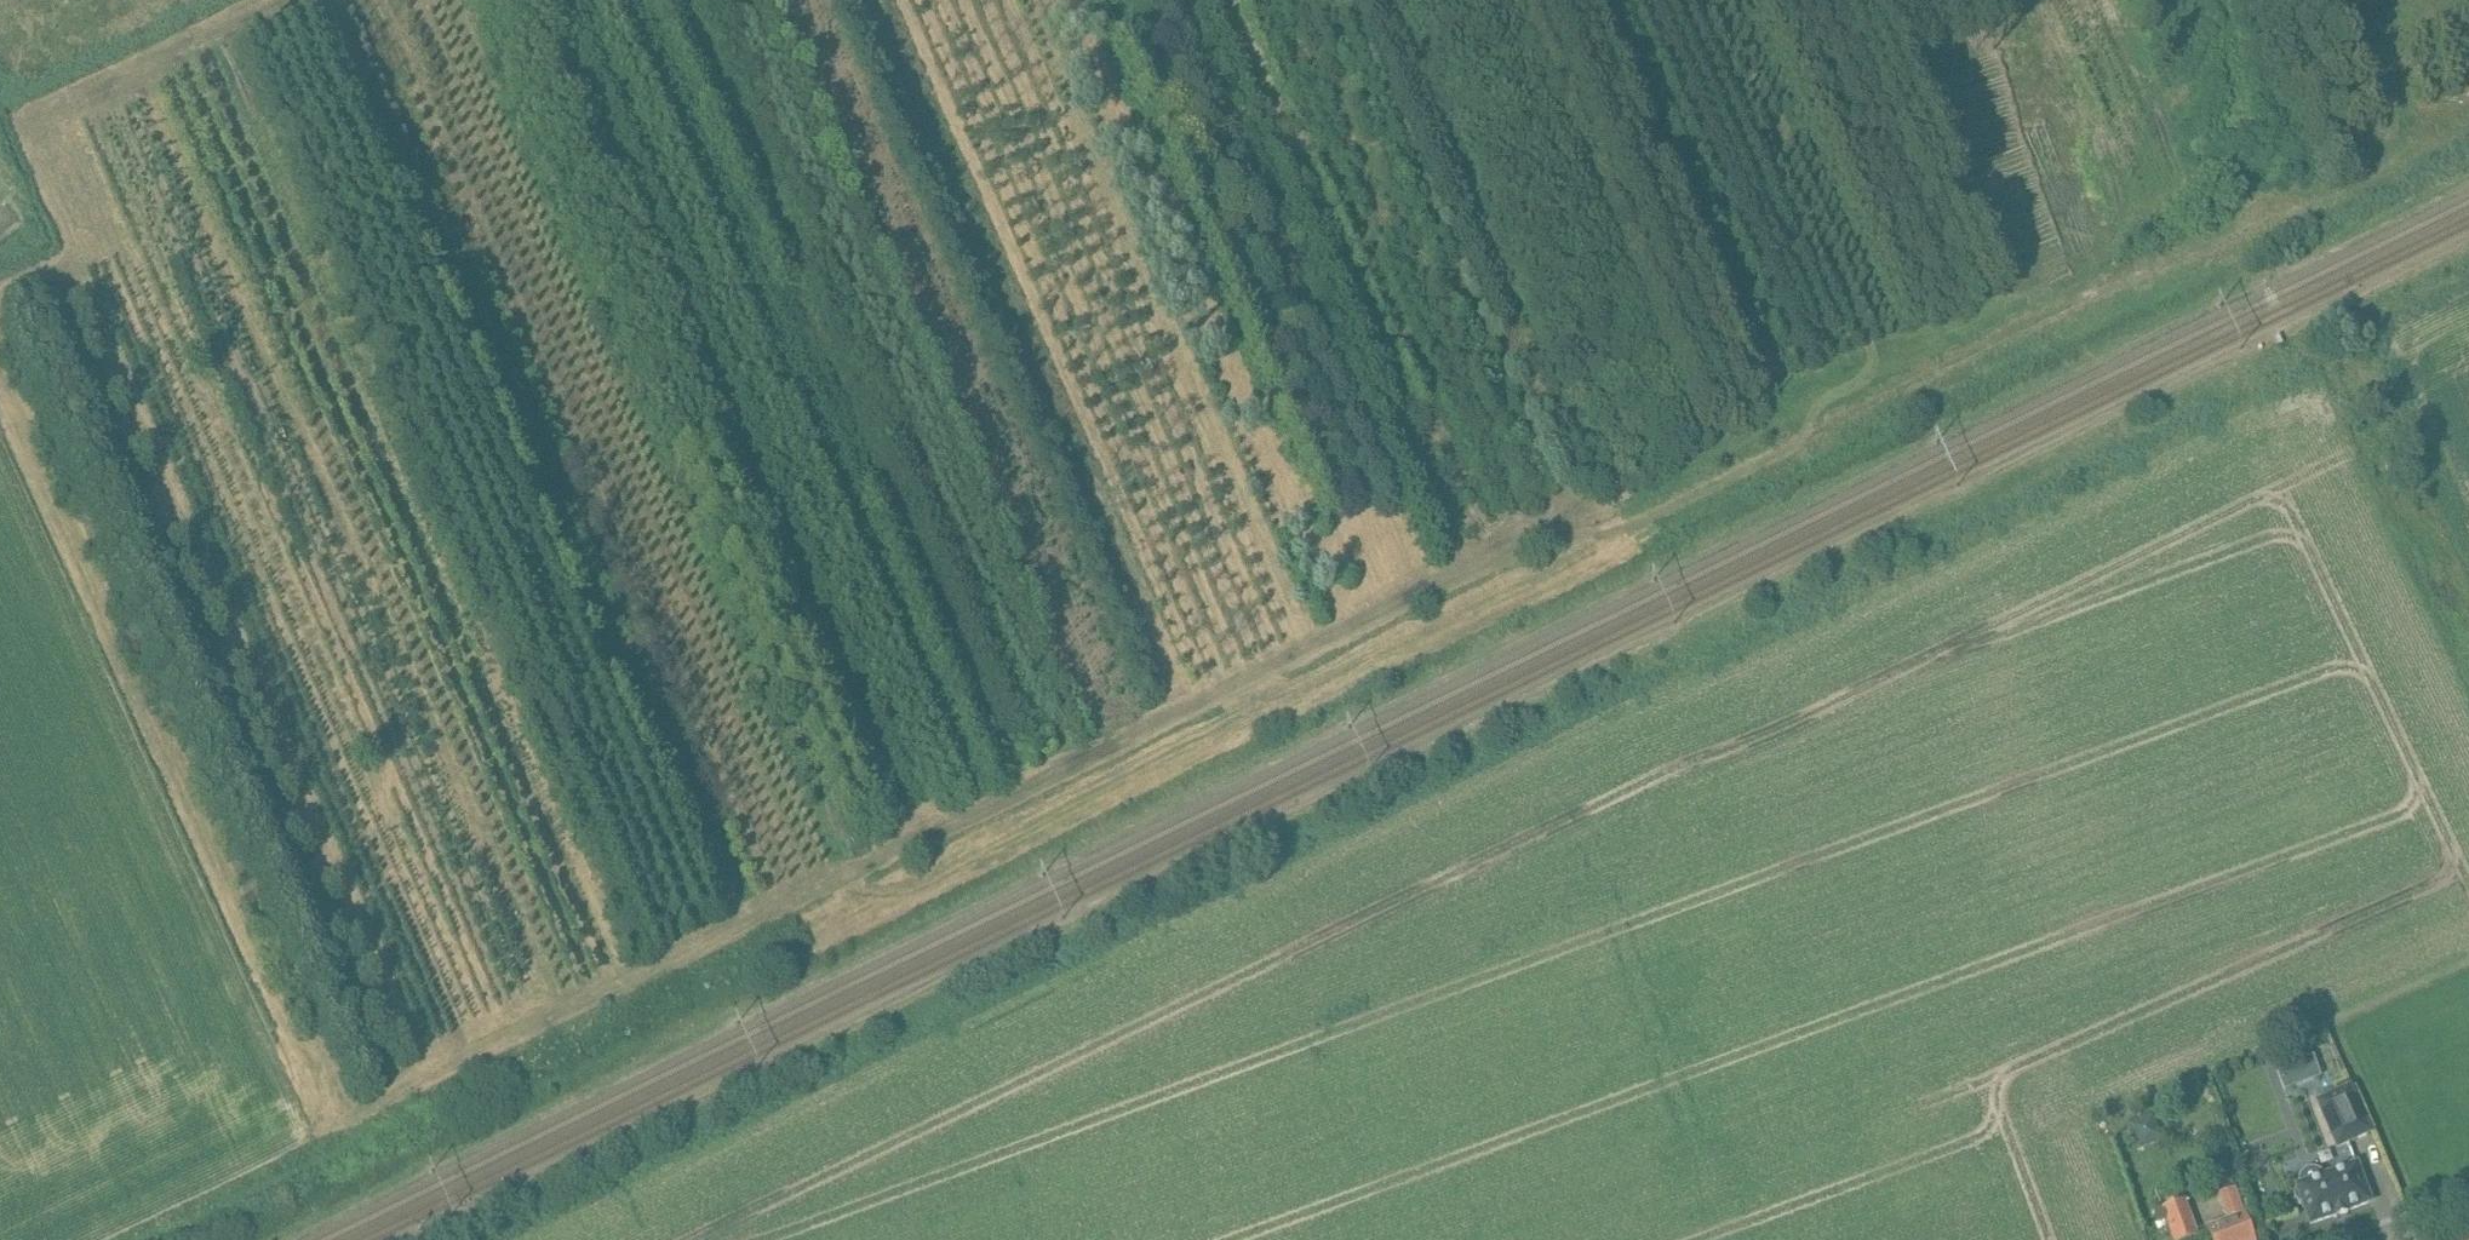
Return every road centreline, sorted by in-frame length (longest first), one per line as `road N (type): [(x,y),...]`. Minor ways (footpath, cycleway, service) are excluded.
road 1 (track): [(106,1239),(1255,683),(2107,251),(2156,176),(2193,144),(2214,74)]

